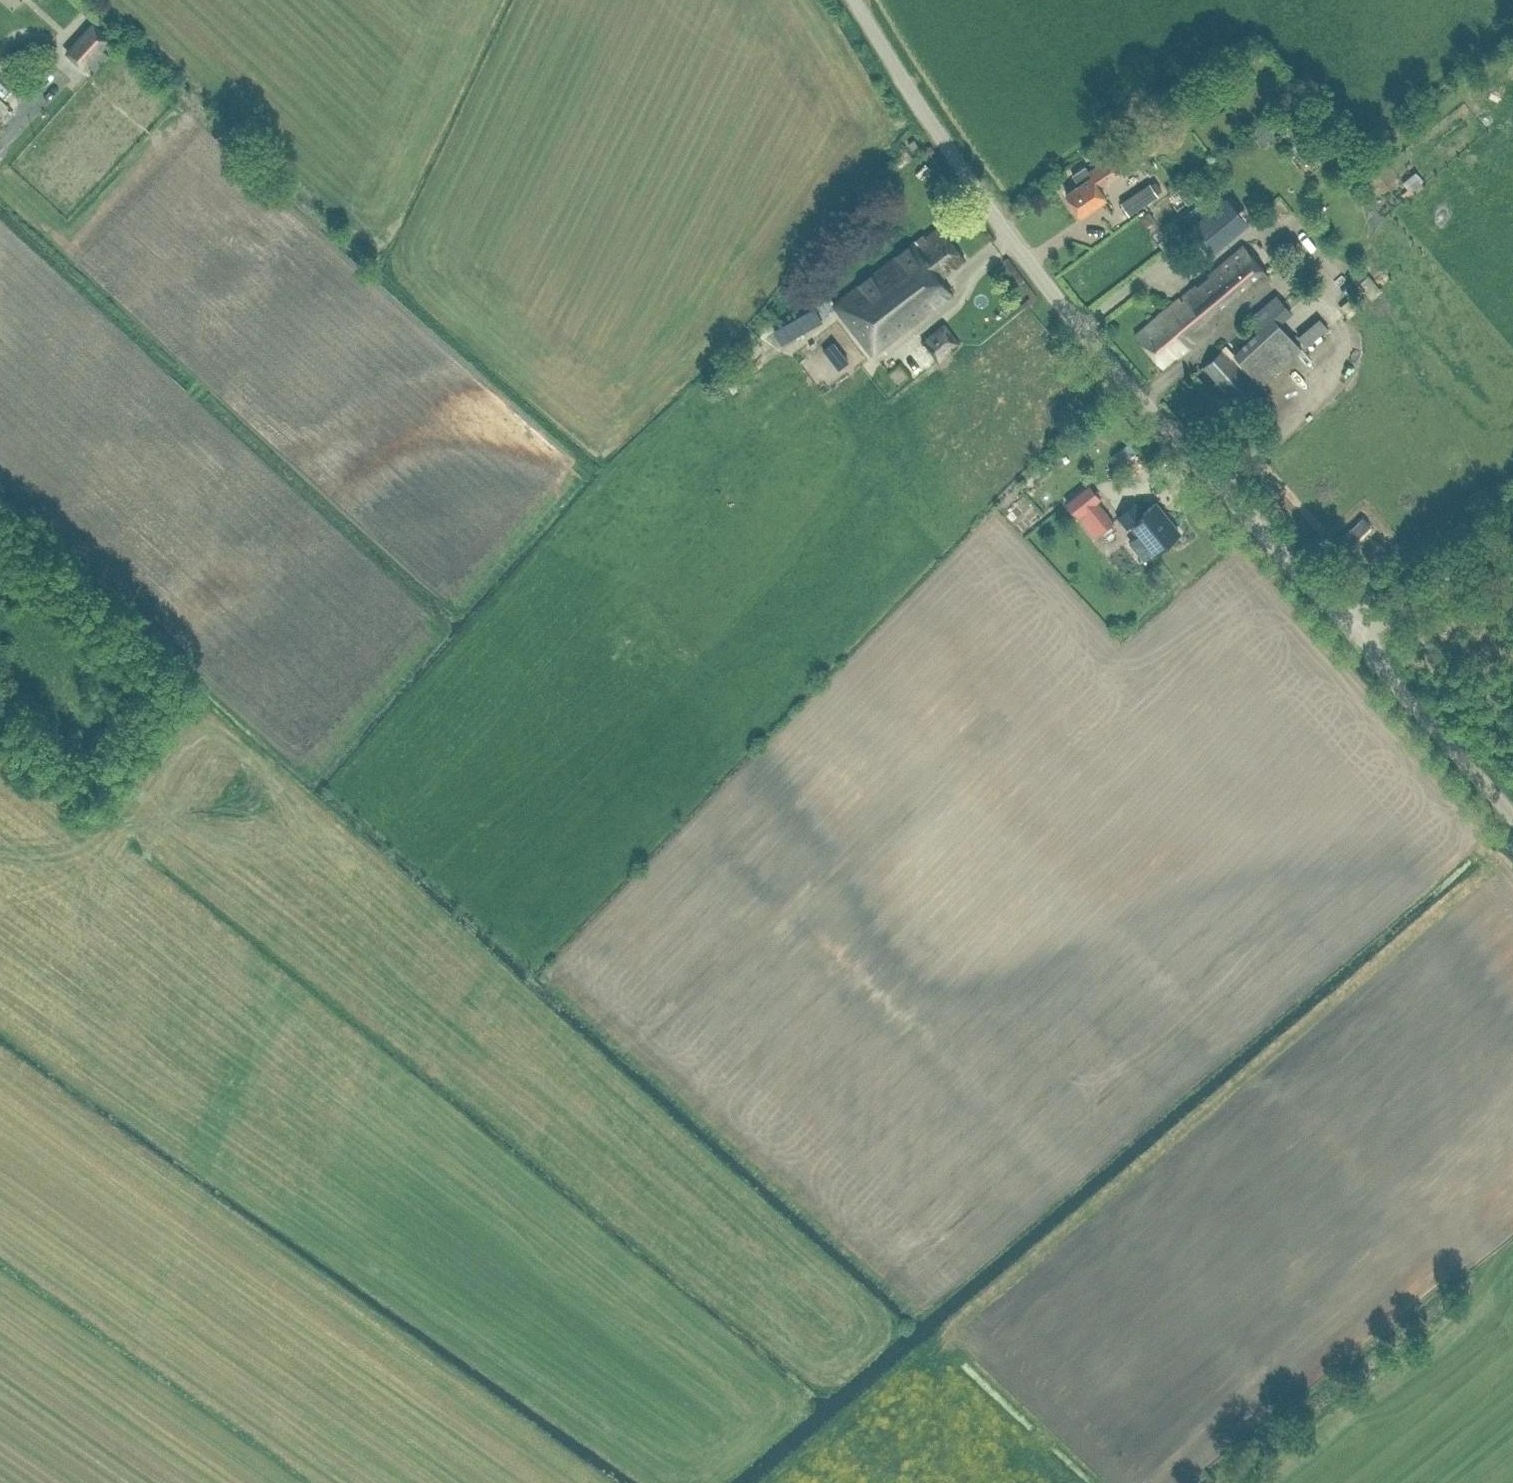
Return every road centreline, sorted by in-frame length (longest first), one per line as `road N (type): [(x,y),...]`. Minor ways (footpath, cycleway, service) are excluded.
road 1 (unclassified): [(854,0),(1036,271),(1351,629)]
road 2 (unclassified): [(1512,816),(1351,629)]
road 3 (unclassified): [(1351,629),(1512,530)]

